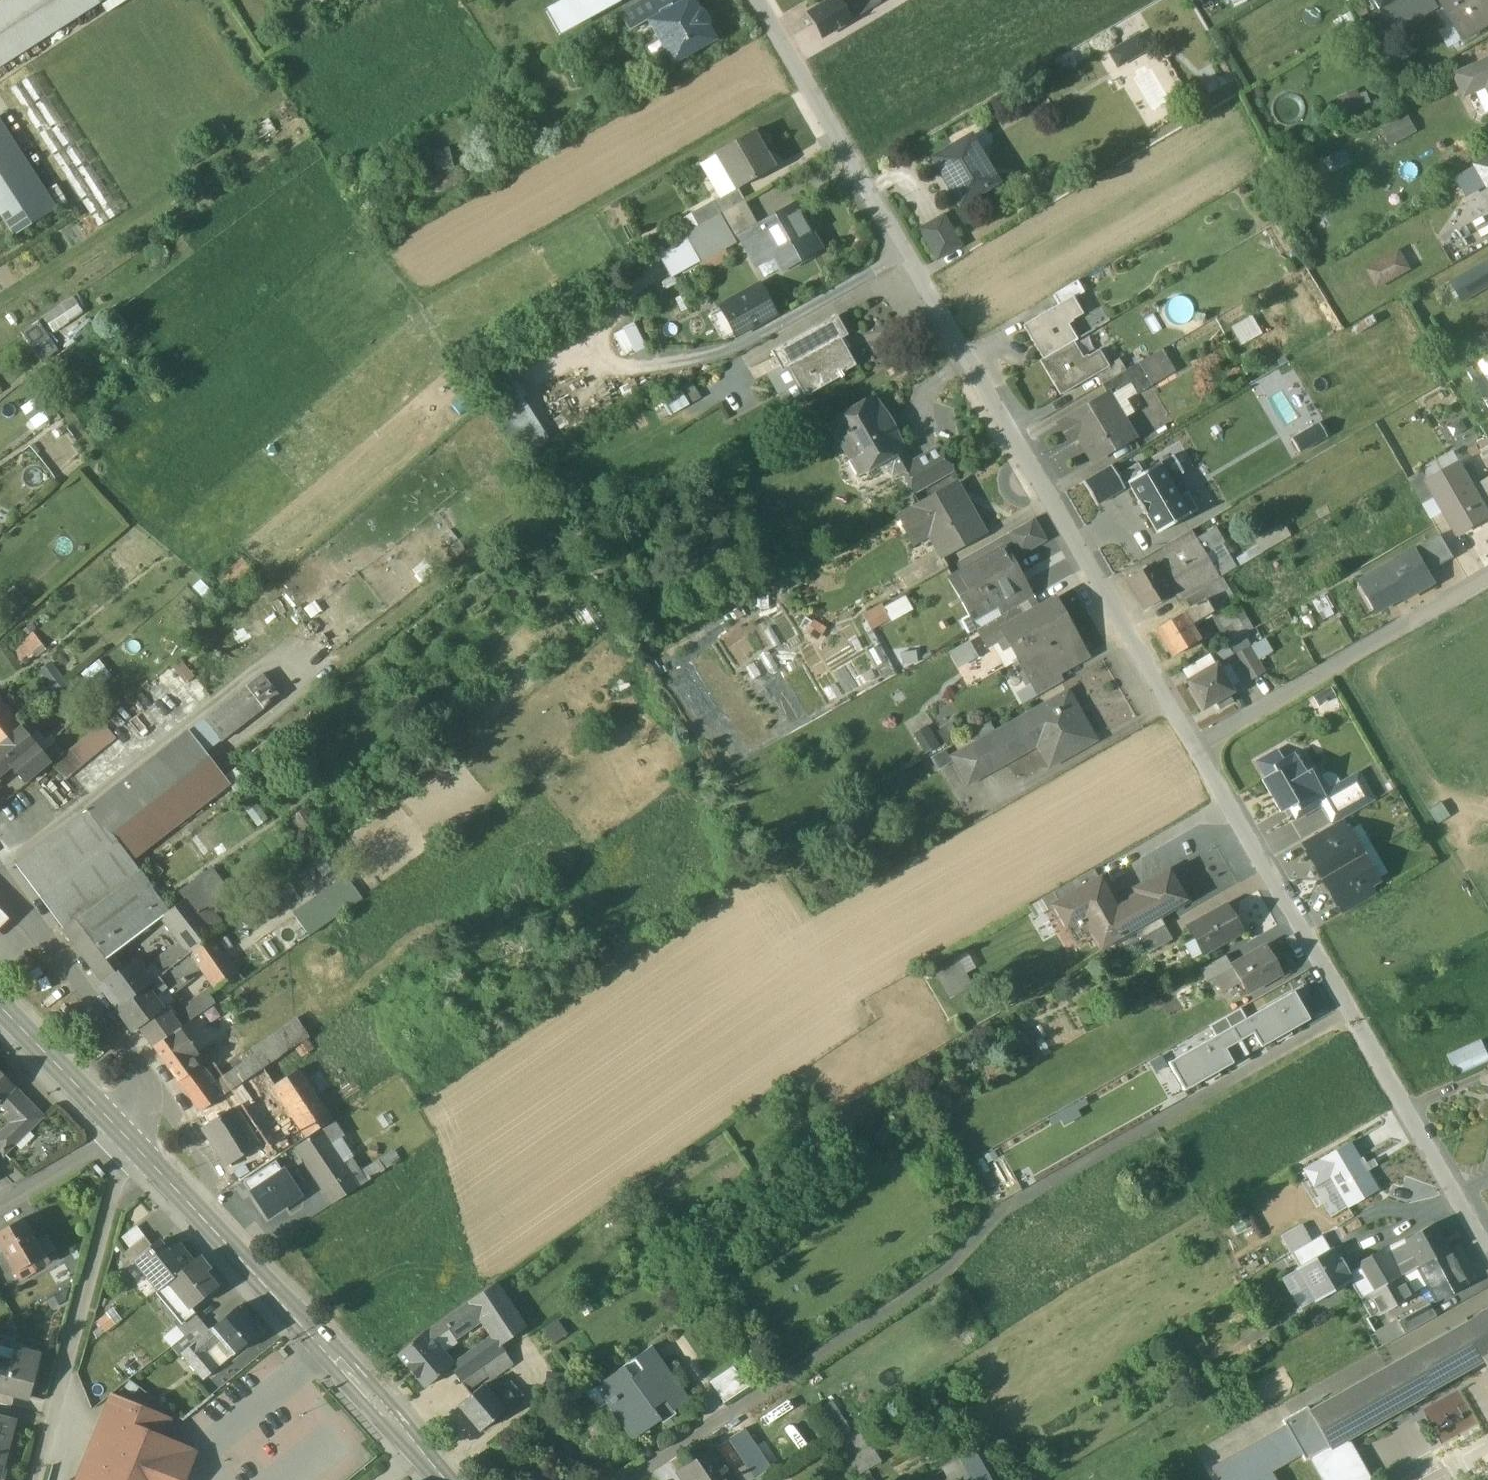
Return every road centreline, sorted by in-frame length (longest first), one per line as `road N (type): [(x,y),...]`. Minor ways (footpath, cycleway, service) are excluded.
road 1 (residential): [(1193,740),(760,0)]
road 2 (residential): [(1487,1251),(1193,740)]
road 3 (primary): [(140,1154),(442,1479)]
road 4 (residential): [(35,1479),(117,1178),(140,1154)]
road 5 (residential): [(1193,740),(1487,574)]
road 6 (residential): [(120,1133),(143,1095),(130,1054),(0,875)]
road 7 (primary): [(120,1133),(0,1009)]
road 8 (residential): [(120,1133),(0,1207)]

